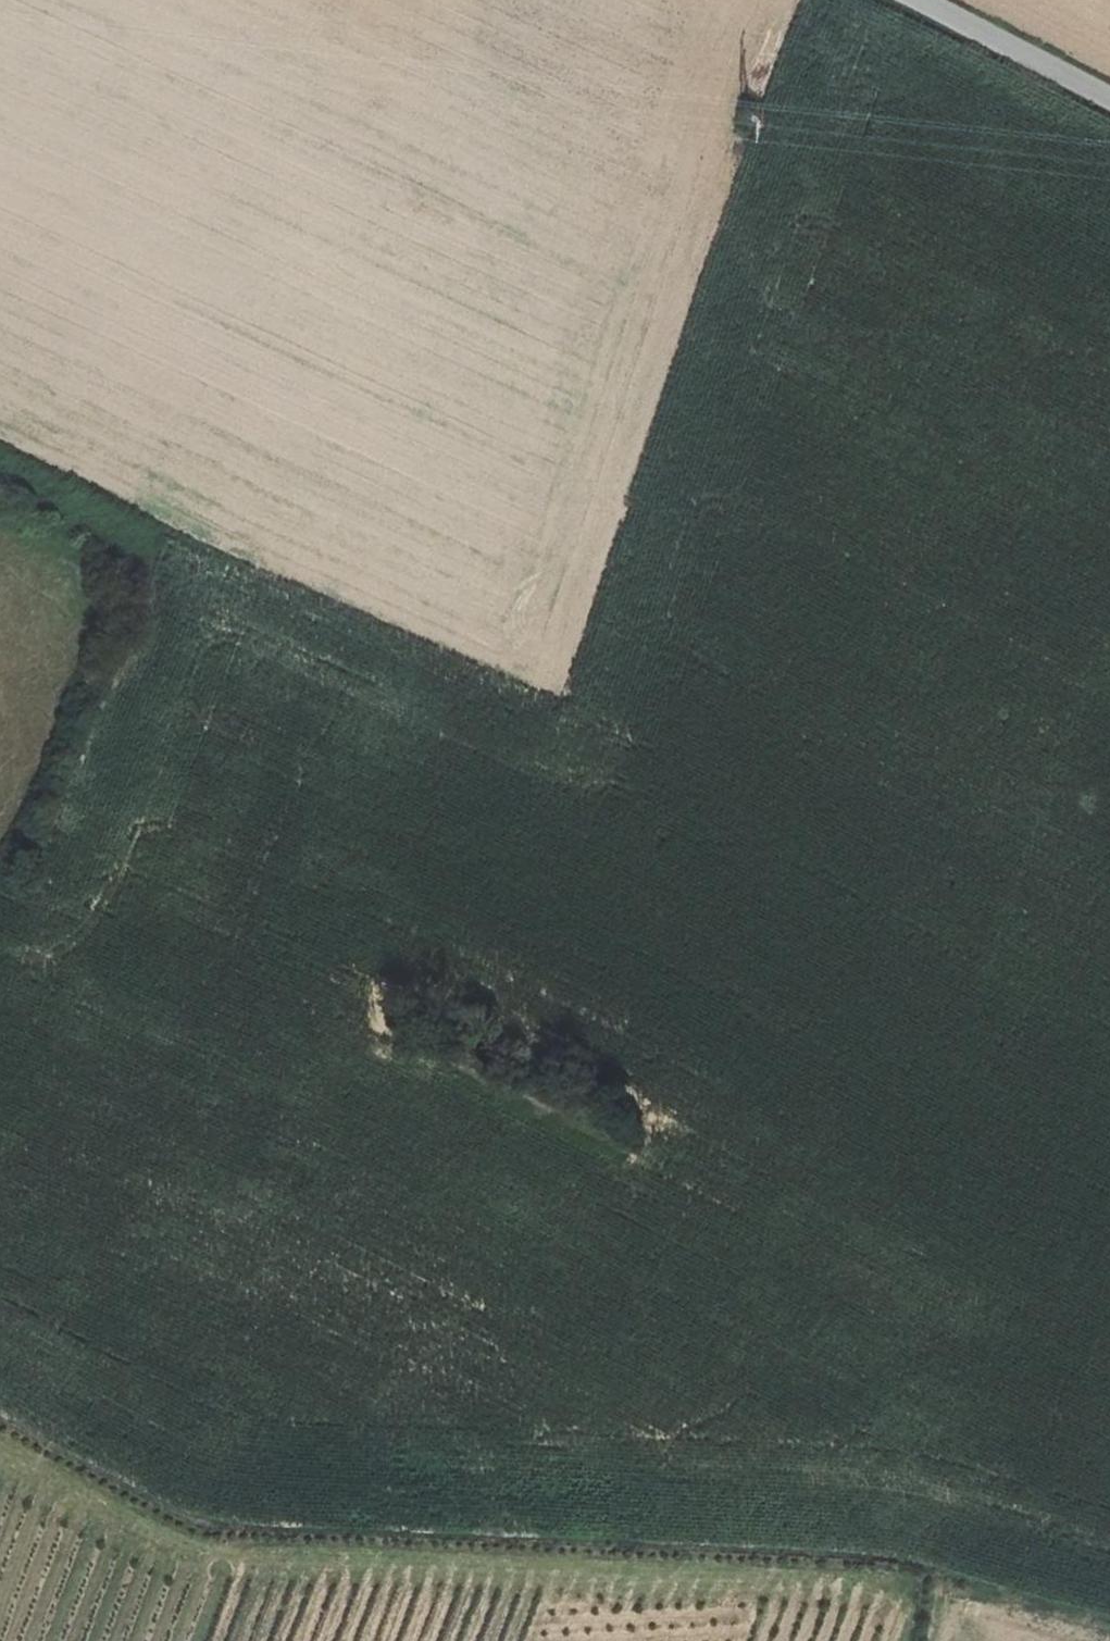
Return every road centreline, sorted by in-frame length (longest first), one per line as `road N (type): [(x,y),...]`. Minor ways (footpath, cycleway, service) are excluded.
road 1 (unclassified): [(880,0),(1109,111)]

